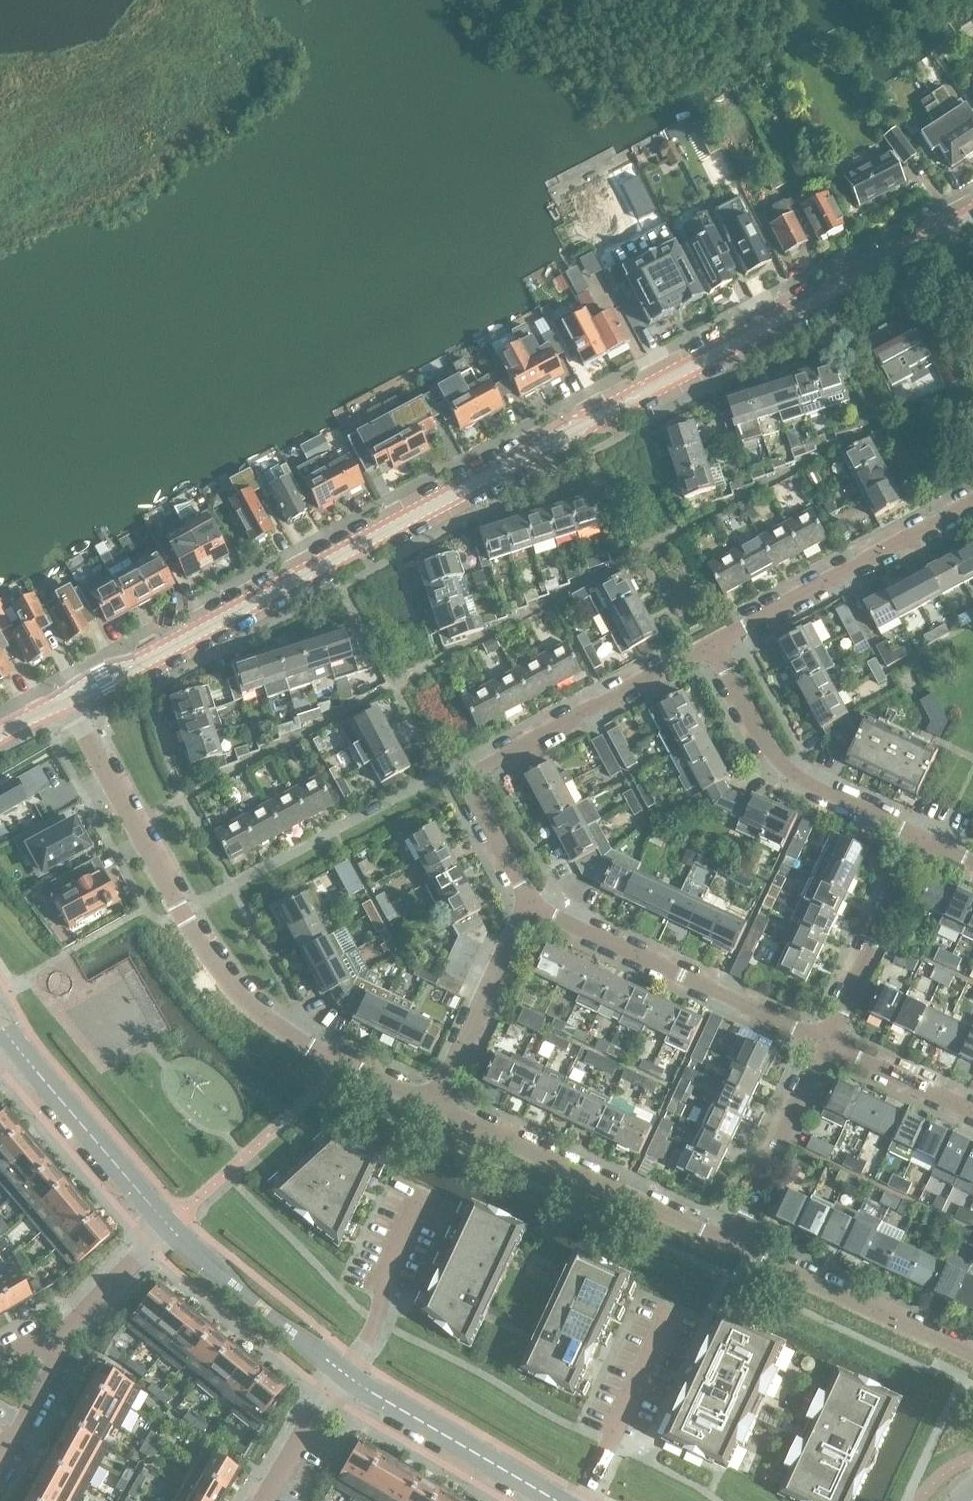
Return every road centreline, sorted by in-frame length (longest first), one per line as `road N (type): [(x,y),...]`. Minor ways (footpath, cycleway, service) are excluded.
road 1 (tertiary): [(65,702),(972,214)]
road 2 (residential): [(65,702),(211,954),(258,1011),(319,1053),(437,1111)]
road 3 (residential): [(533,905),(466,777),(713,645)]
road 4 (residential): [(437,1111),(736,1244)]
road 5 (residential): [(821,1041),(533,905)]
road 6 (residential): [(713,645),(972,497)]
road 7 (residential): [(912,833),(773,760),(713,645)]
road 8 (residential): [(972,1360),(736,1244)]
road 9 (residential): [(343,1371),(558,1500)]
road 10 (residential): [(17,1048),(166,1226)]
road 11 (residential): [(166,1226),(343,1371)]
road 12 (residential): [(437,1111),(533,905)]
road 13 (residential): [(821,1041),(912,833)]
road 14 (residential): [(736,1244),(821,1041)]
road 15 (residential): [(972,1111),(821,1041)]
road 16 (residential): [(0,1470),(74,1324)]
road 17 (residential): [(268,1500),(343,1371)]
road 18 (residential): [(74,1324),(166,1226)]

